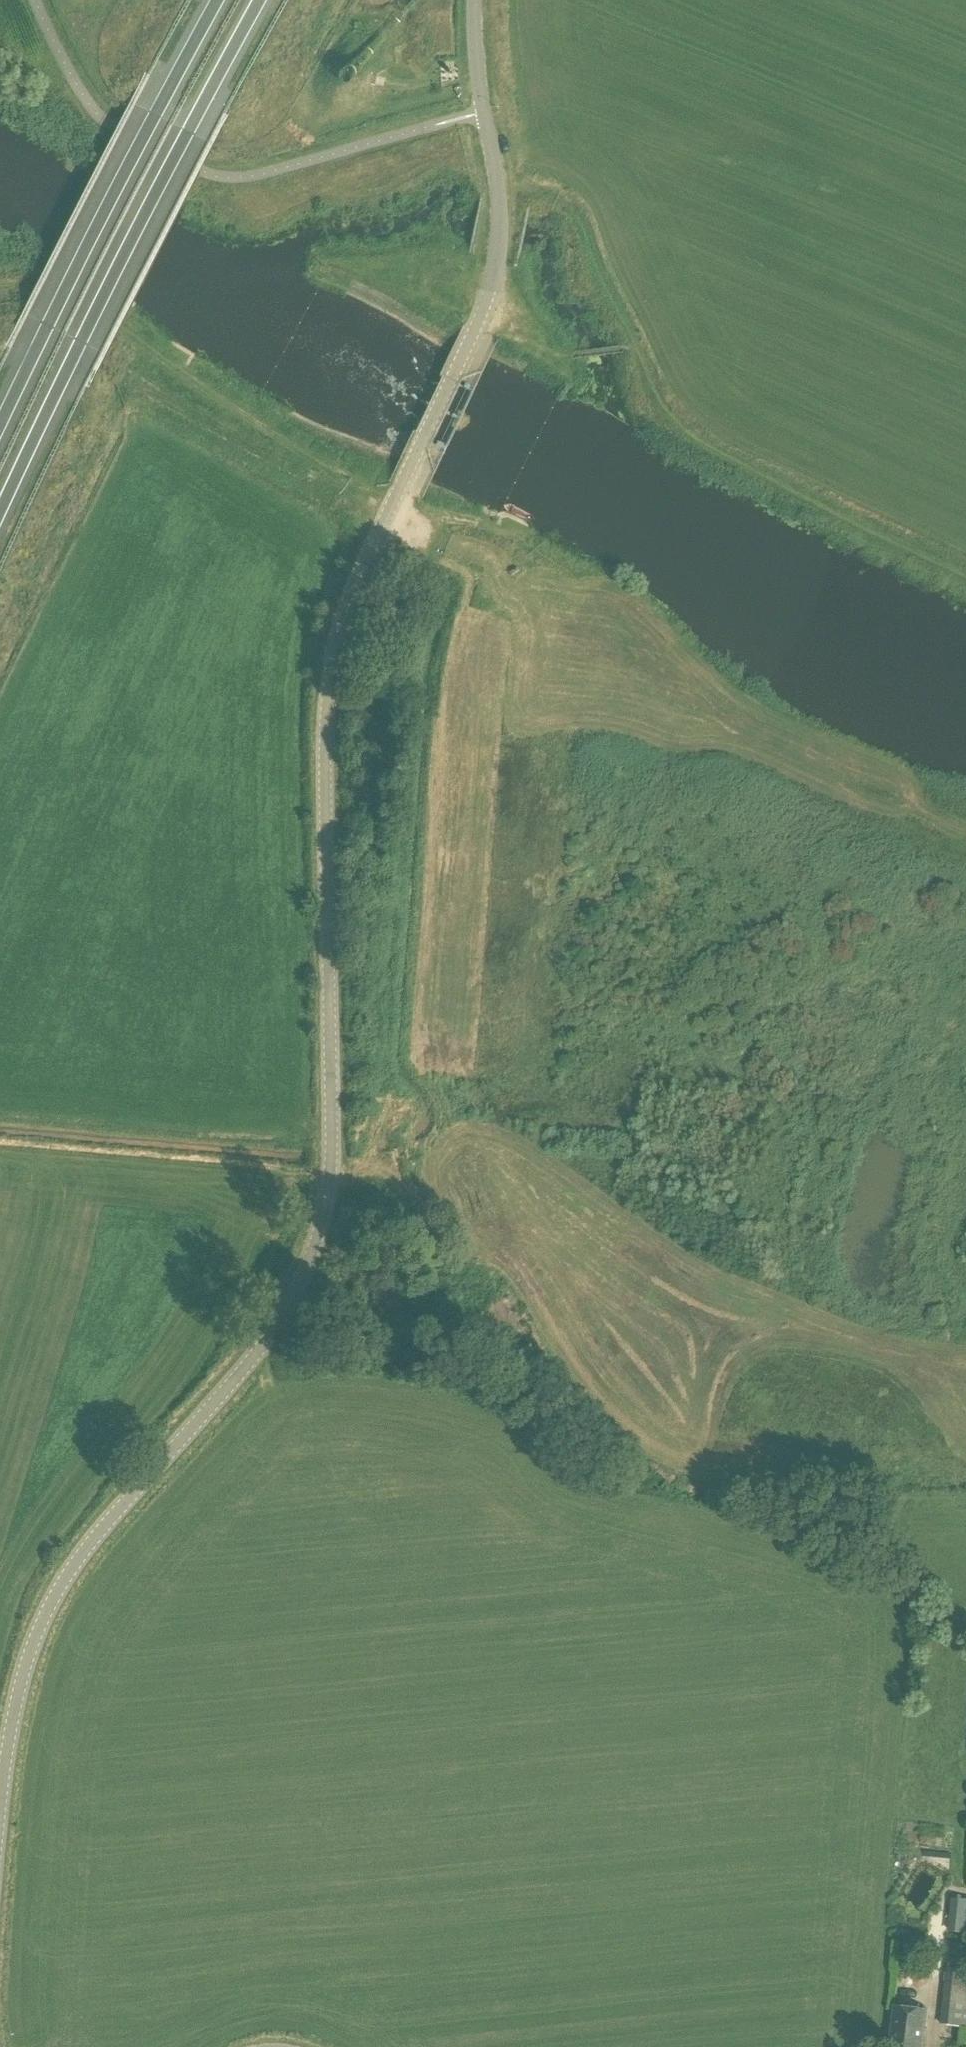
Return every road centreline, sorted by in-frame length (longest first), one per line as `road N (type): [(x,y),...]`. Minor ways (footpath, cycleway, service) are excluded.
road 1 (unclassified): [(0,1820),(9,1725),(44,1616),(114,1516),(261,1348),(317,1250),(332,1118),(330,684),(355,582),(479,333),(493,278),(499,204),(474,0)]
road 2 (trunk): [(0,514),(78,347),(264,0)]
road 3 (trunk): [(220,0),(0,421)]
road 4 (track): [(389,515),(143,347),(28,281),(0,283)]
road 5 (track): [(636,347),(647,393),(685,432),(778,485),(965,570)]
road 6 (track): [(517,538),(452,518),(389,515),(486,563),(523,604)]
road 7 (track): [(498,188),(569,209),(636,347)]
road 8 (track): [(405,1145),(400,1106),(382,1062),(387,1020)]

